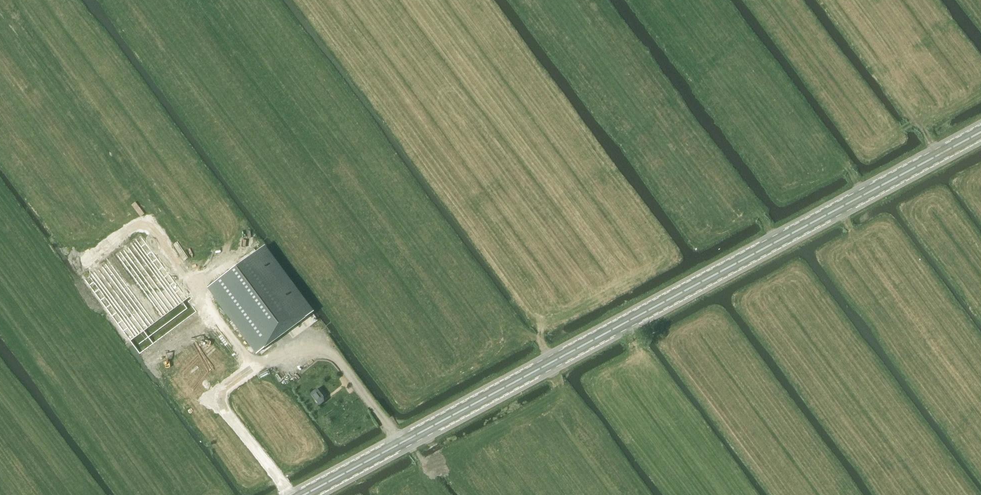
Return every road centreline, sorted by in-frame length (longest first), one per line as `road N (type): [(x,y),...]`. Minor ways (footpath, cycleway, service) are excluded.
road 1 (secondary): [(303,494),(980,134)]

